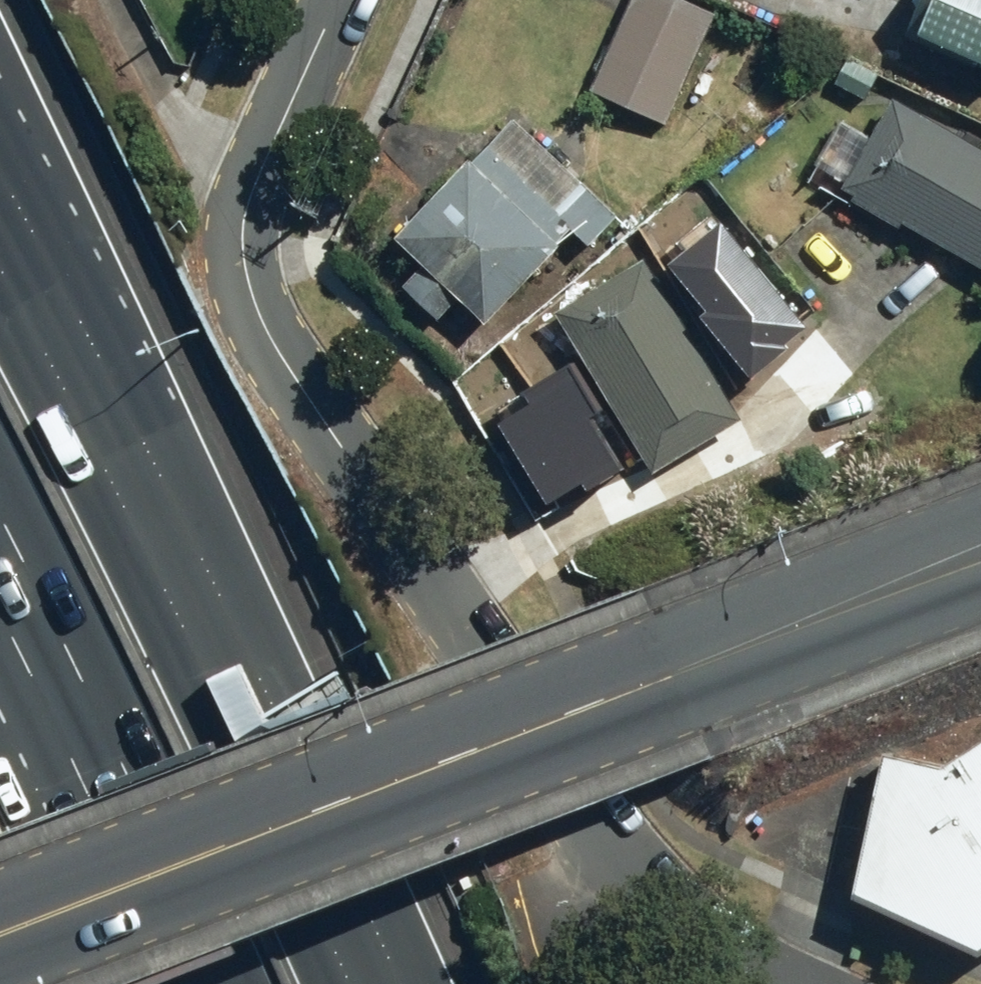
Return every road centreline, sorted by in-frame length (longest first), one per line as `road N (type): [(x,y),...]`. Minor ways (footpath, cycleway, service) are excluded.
road 1 (residential): [(795,983),(693,934),(639,887),(297,388),(261,324),(240,265),(239,229),(267,138),(330,0)]
road 2 (secondary): [(0,934),(940,571)]
road 3 (motorway): [(0,268),(214,693),(345,983)]
road 4 (motorway): [(219,983),(123,756),(0,516)]

